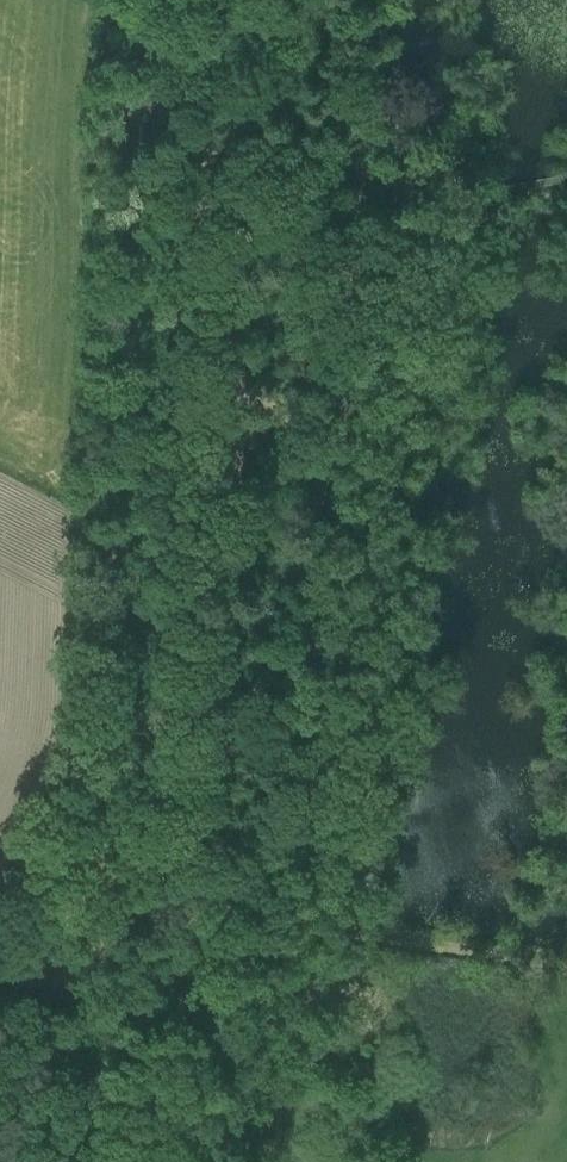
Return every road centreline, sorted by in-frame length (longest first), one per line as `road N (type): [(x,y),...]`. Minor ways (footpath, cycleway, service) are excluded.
road 1 (track): [(143,0),(125,173),(137,219),(107,768),(145,830),(271,924),(566,955)]

